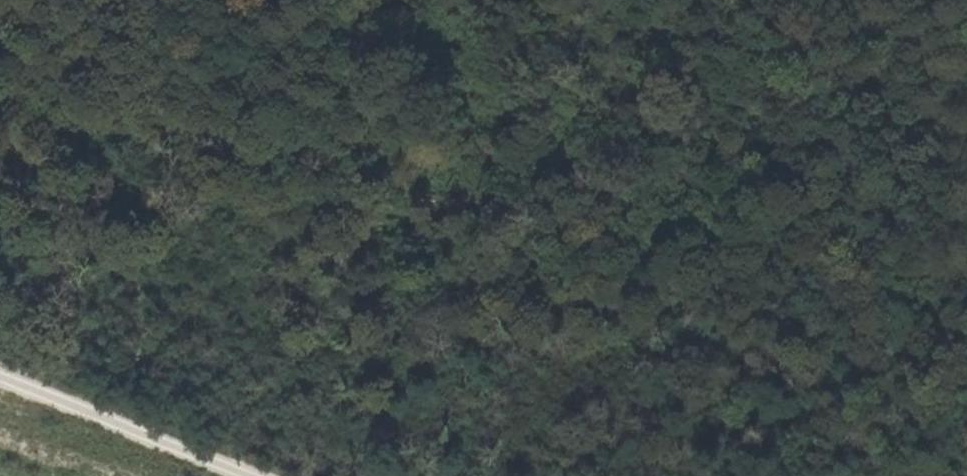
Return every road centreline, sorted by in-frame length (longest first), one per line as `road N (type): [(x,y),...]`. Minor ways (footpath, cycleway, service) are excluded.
road 1 (track): [(0,421),(136,461),(226,474)]

